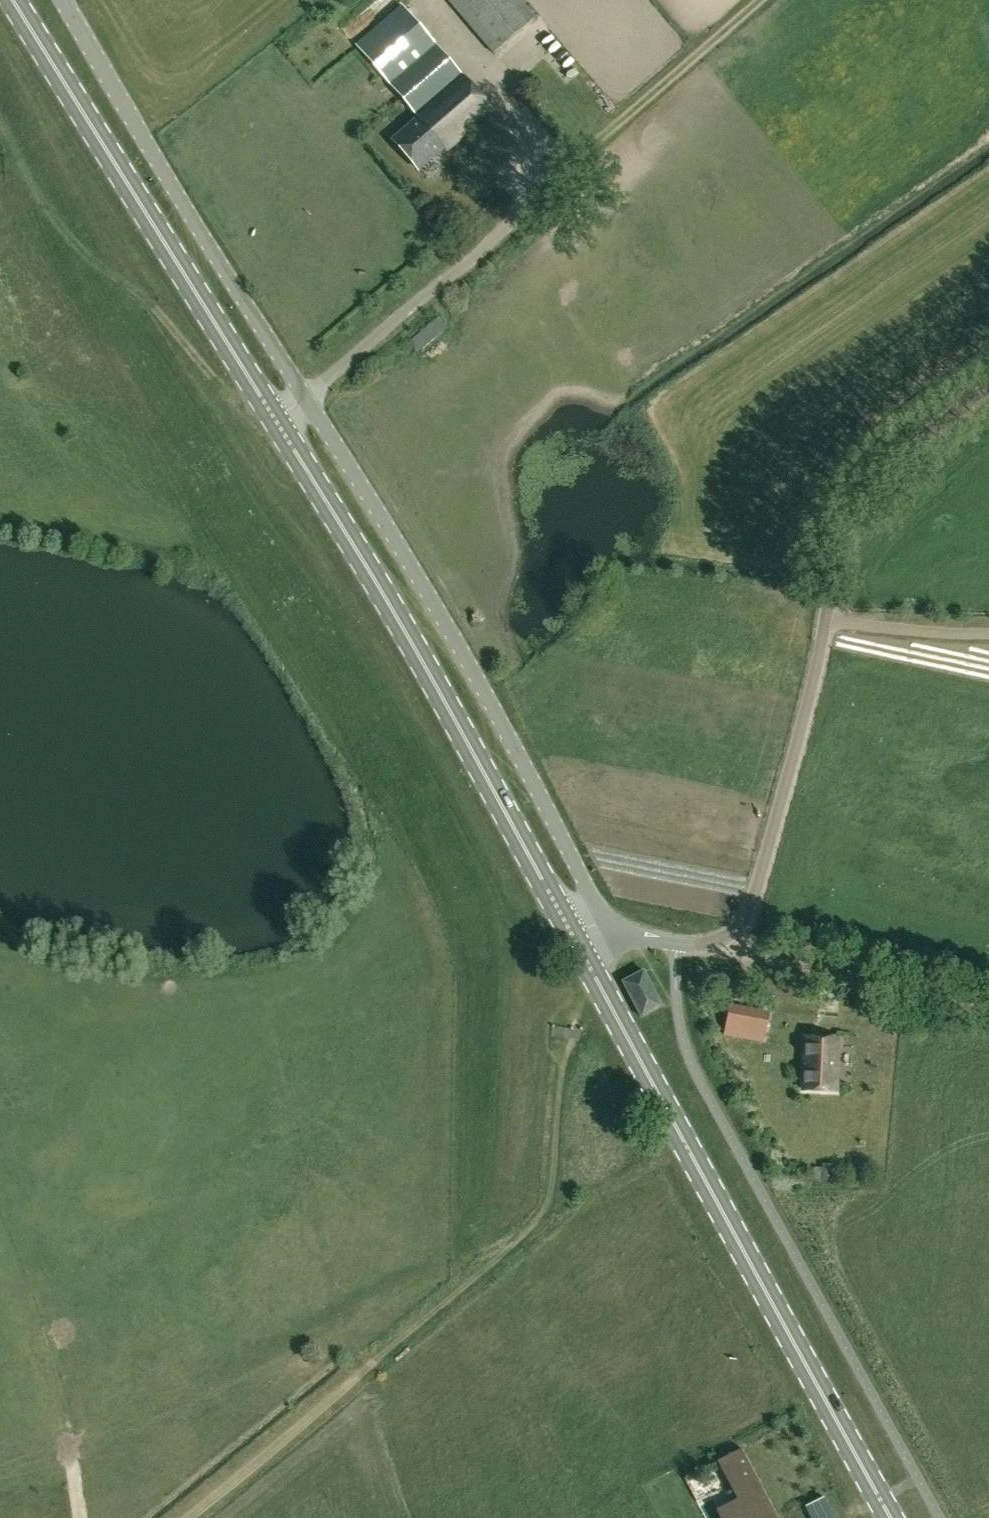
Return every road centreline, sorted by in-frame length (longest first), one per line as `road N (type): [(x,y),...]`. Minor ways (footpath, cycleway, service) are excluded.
road 1 (primary): [(580,952),(453,718),(10,0)]
road 2 (unclassified): [(614,936),(403,558),(63,0)]
road 3 (unclassified): [(614,936),(703,945),(728,937),(743,921),(809,697),(848,522),(885,464),(988,385)]
road 4 (track): [(182,1517),(533,1221),(560,1164),(575,1002),(595,978)]
road 5 (track): [(271,423),(774,0)]
road 6 (primary): [(894,1517),(580,952)]
road 7 (track): [(271,423),(255,432),(157,311),(148,313),(53,221),(35,184)]
road 8 (track): [(0,1250),(74,1475),(81,1517)]
road 9 (track): [(988,1004),(755,956),(728,937)]

